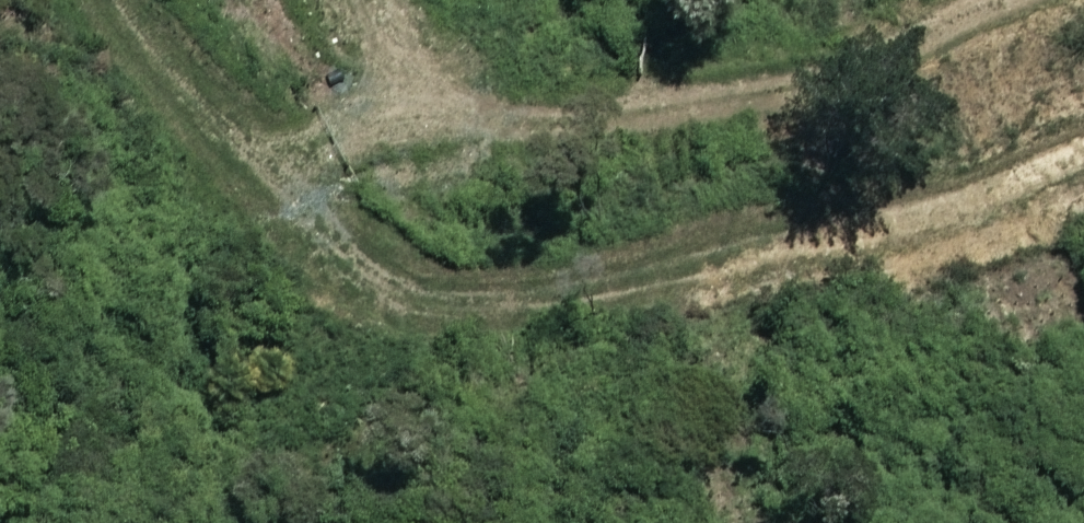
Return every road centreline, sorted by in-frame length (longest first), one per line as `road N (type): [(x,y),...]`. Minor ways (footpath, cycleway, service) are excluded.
road 1 (track): [(1083,149),(940,225),(795,279),(508,305),(389,278),(289,217),(277,188),(285,169),(312,150),(653,112),(770,85),(981,0)]
road 2 (track): [(459,134),(370,0)]

